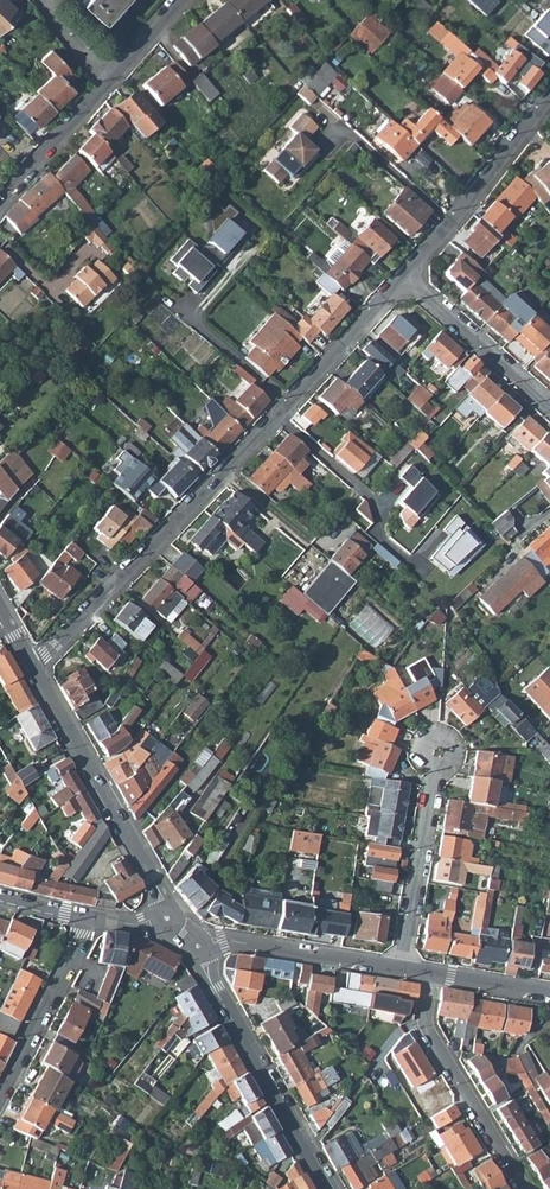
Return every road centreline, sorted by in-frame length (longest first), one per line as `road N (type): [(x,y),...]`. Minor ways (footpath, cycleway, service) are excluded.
road 1 (residential): [(31,663),(275,413)]
road 2 (tertiary): [(167,919),(159,887),(31,663)]
road 3 (tertiary): [(200,947),(204,967),(324,1188)]
road 4 (residential): [(526,1188),(424,1024),(429,977)]
road 5 (residential): [(405,276),(549,91)]
road 6 (residential): [(275,413),(371,496),(382,538),(422,569)]
road 7 (residential): [(398,972),(432,772)]
road 8 (residential): [(398,972),(223,941),(200,947)]
road 9 (residential): [(0,1095),(87,919)]
road 10 (residential): [(405,276),(549,407)]
road 11 (residential): [(275,413),(405,276)]
road 12 (residential): [(106,83),(0,201)]
road 13 (residential): [(549,996),(429,977)]

